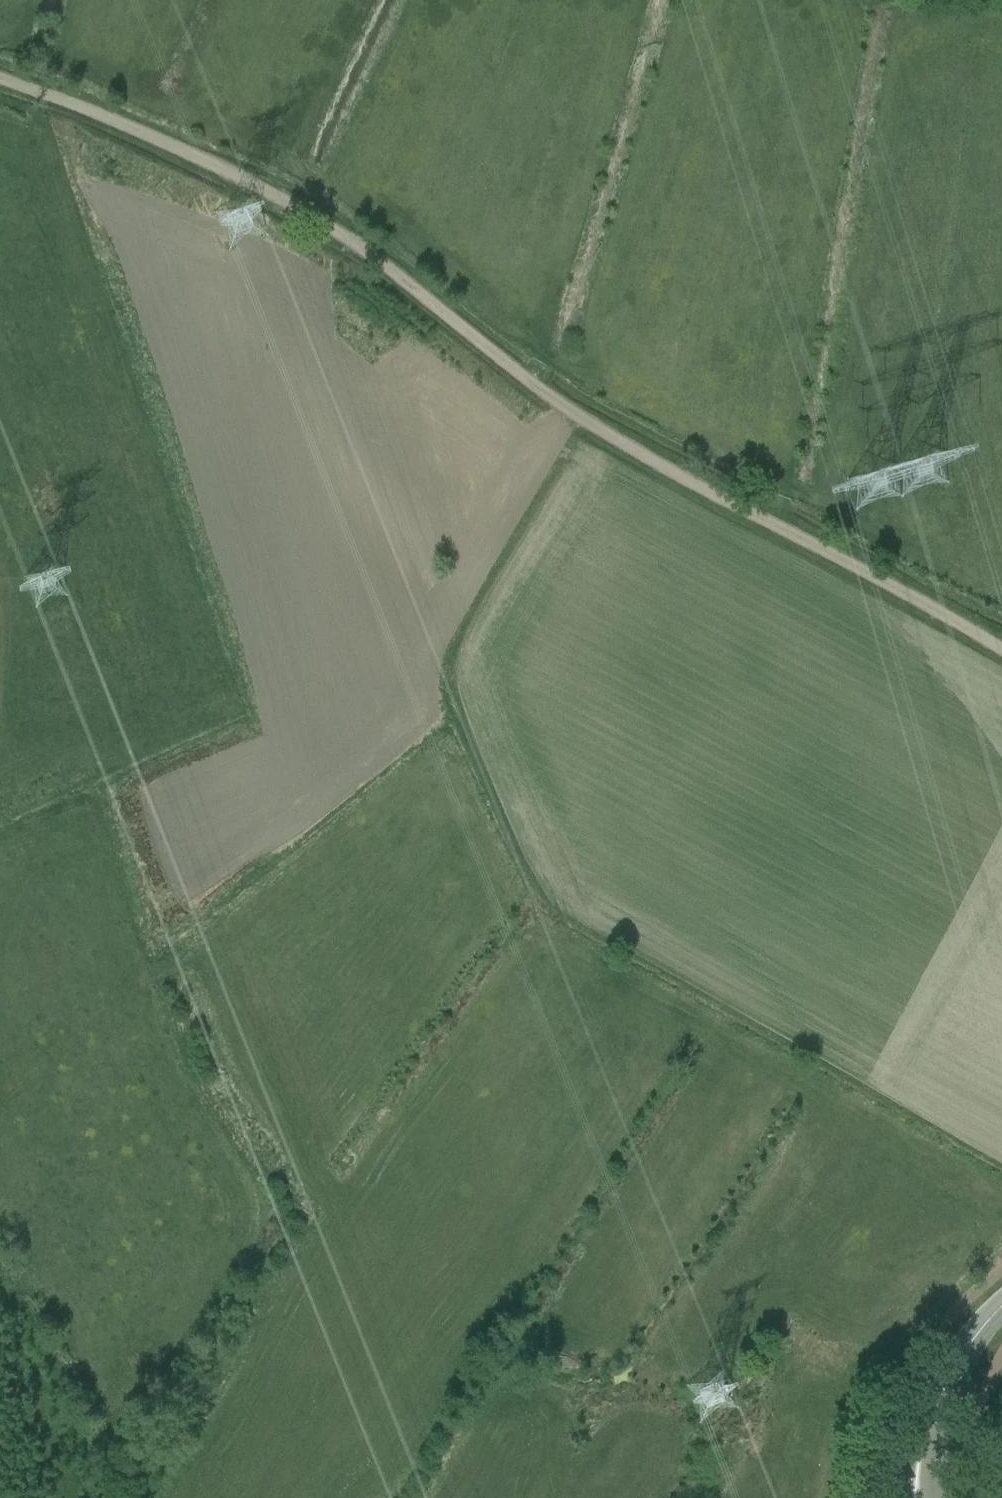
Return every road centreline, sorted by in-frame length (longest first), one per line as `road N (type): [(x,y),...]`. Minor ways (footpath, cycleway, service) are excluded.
road 1 (track): [(0,80),(228,172),(297,211),(358,248),(549,399),(1001,648)]
road 2 (tertiary): [(922,1456),(964,1359),(1001,1313)]

